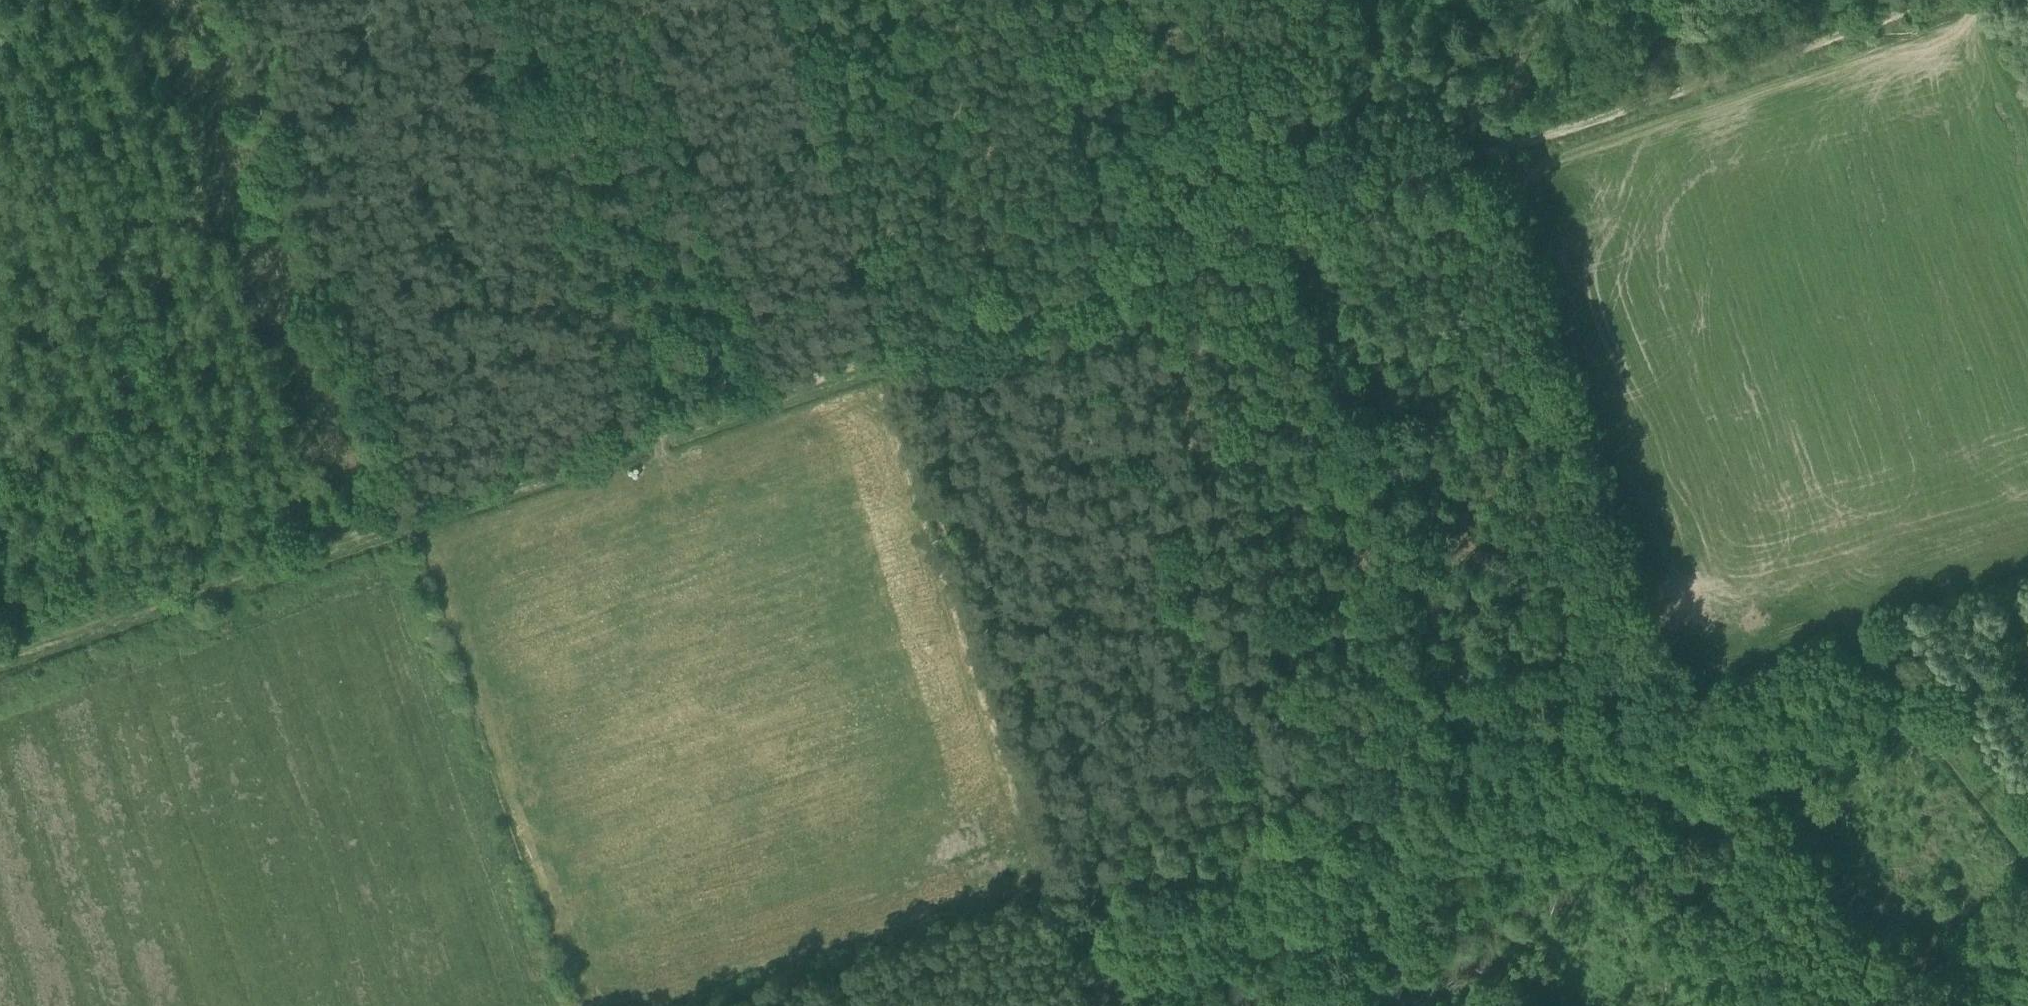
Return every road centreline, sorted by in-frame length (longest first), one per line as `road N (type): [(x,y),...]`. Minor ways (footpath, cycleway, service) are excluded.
road 1 (track): [(1934,0),(0,655)]
road 2 (track): [(1865,641),(2027,848)]

